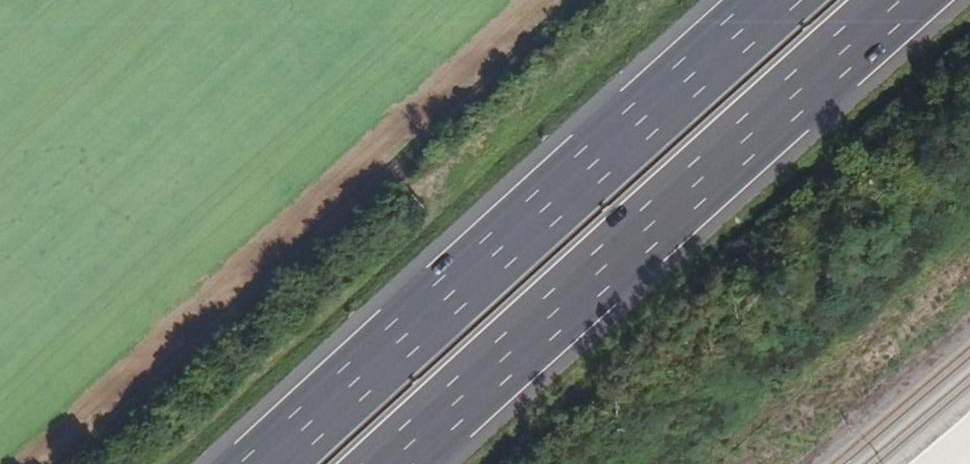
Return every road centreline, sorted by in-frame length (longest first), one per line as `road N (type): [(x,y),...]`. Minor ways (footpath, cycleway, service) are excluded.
road 1 (motorway): [(392,463),(904,0)]
road 2 (motorway): [(774,0),(263,463)]

